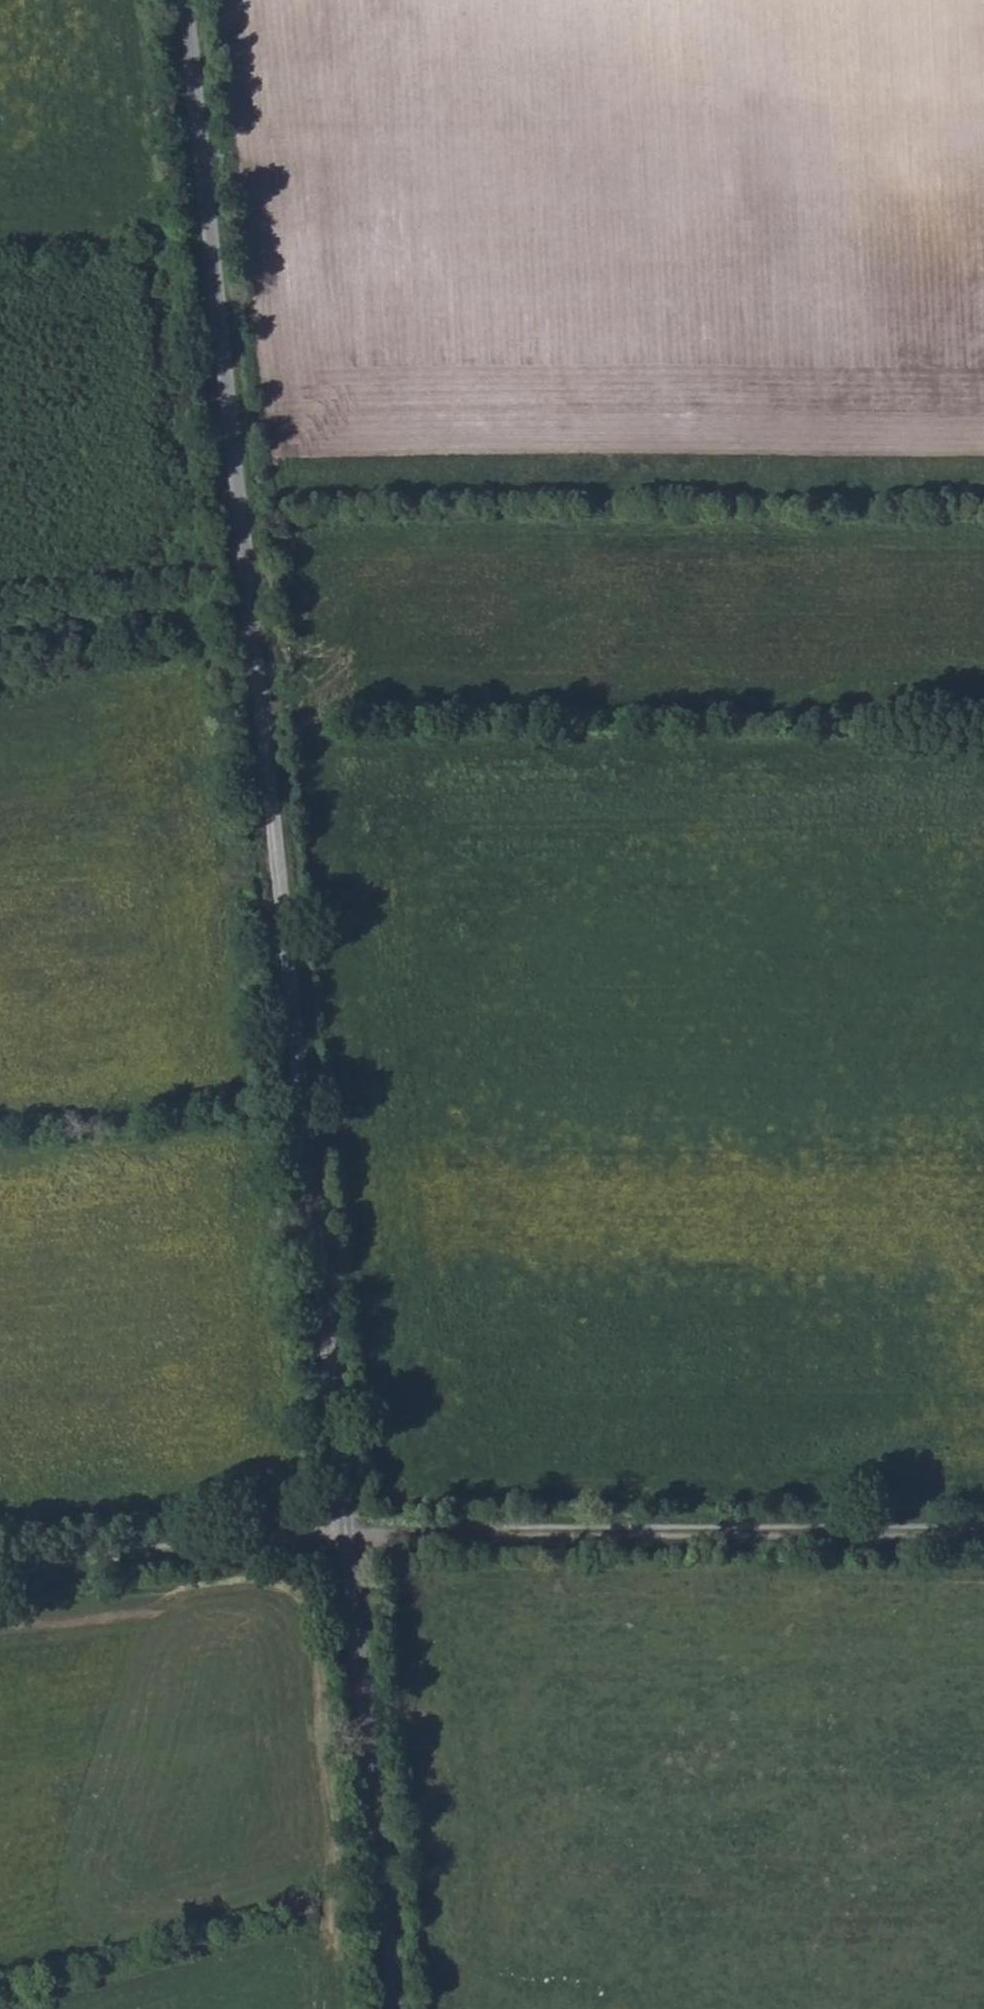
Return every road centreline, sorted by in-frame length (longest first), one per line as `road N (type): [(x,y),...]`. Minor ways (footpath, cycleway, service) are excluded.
road 1 (unclassified): [(202,0),(393,2008)]
road 2 (track): [(983,1540),(348,1534),(0,1574)]

